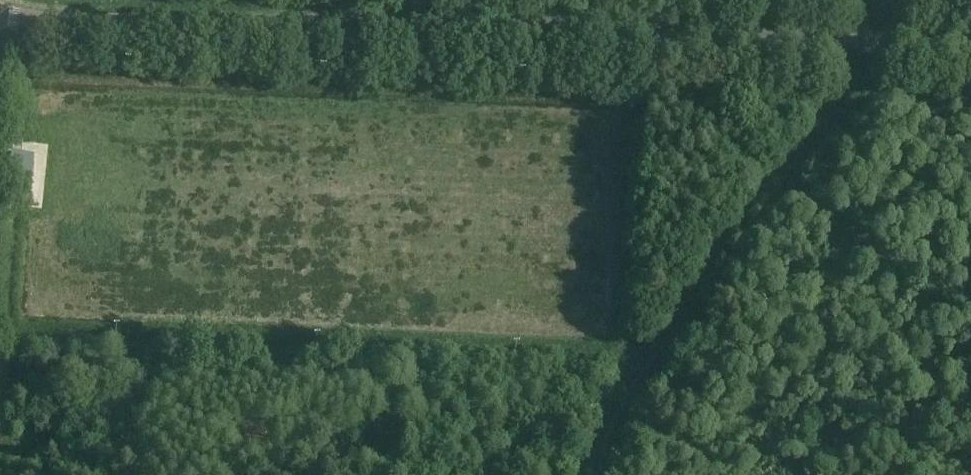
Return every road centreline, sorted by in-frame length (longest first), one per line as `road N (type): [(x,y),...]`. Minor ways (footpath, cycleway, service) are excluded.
road 1 (unclassified): [(0,16),(518,25),(970,48)]

